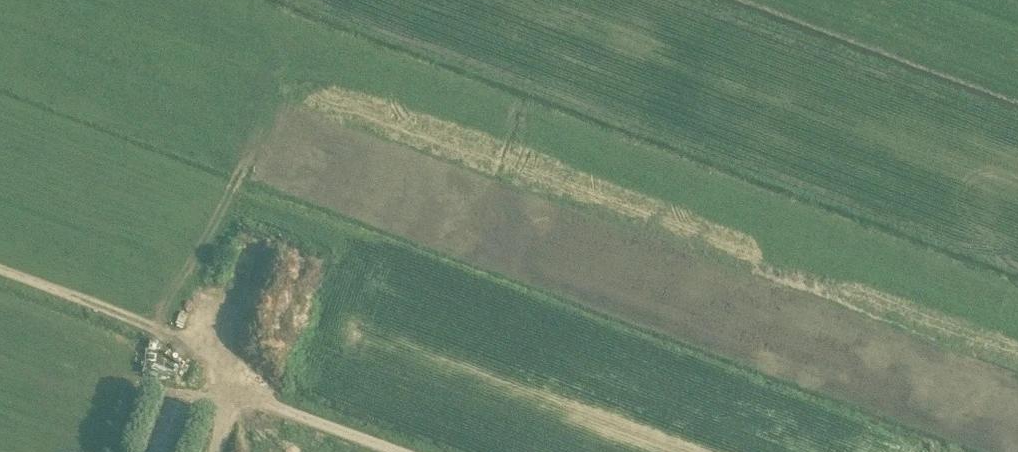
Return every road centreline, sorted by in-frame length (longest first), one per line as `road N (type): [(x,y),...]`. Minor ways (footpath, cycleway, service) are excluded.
road 1 (track): [(397,451),(148,362),(159,330),(0,270)]

